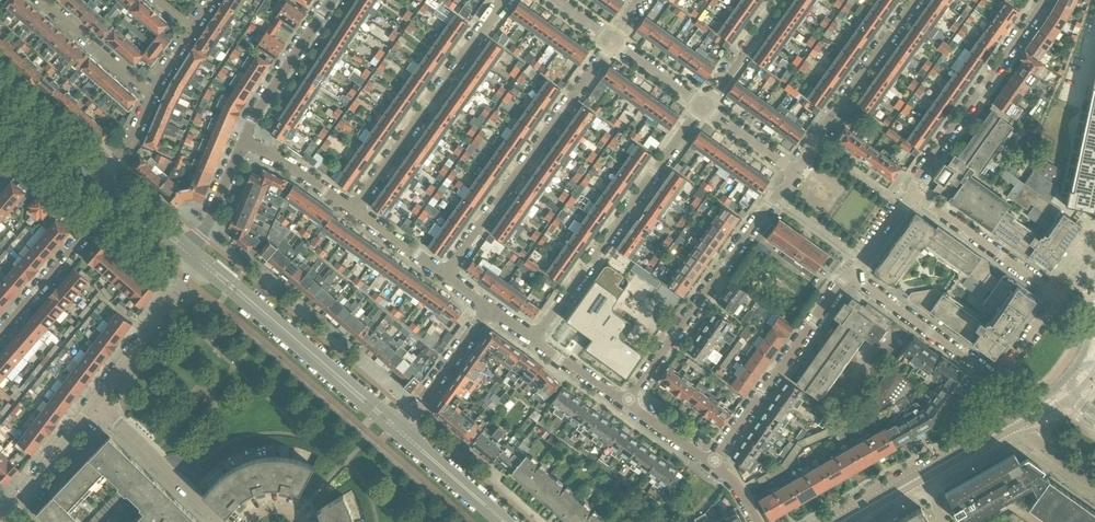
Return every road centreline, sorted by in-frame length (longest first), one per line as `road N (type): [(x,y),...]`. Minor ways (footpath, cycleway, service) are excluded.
road 1 (residential): [(534,341),(704,108)]
road 2 (residential): [(613,43),(445,276)]
road 3 (residential): [(625,402),(796,173)]
road 4 (tertiary): [(399,431),(194,256)]
road 5 (residential): [(353,209),(504,0)]
road 6 (residential): [(850,275),(713,464)]
road 7 (residential): [(1043,0),(910,189)]
road 8 (residential): [(796,173),(917,0)]
road 9 (residential): [(1059,294),(910,189)]
road 10 (residential): [(95,404),(187,280),(194,256)]
road 11 (residential): [(223,521),(95,404)]
road 12 (residential): [(243,139),(332,0)]
road 13 (residential): [(850,275),(983,371)]
road 14 (residential): [(399,431),(489,308)]
road 15 (residential): [(150,96),(38,0)]
road 16 (residential): [(95,224),(0,331)]
road 17 (tertiary): [(504,521),(399,431)]
road 18 (residential): [(11,513),(95,404)]
road 19 (residential): [(781,0),(704,108)]
road 20 (residential): [(353,209),(243,139)]
road 21 (tertiary): [(97,175),(0,90)]
road 22 (residential): [(194,256),(243,139)]

